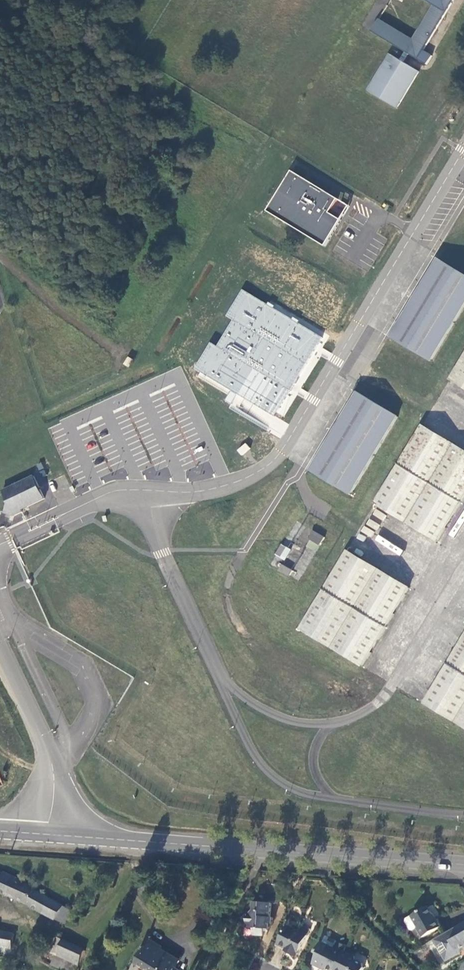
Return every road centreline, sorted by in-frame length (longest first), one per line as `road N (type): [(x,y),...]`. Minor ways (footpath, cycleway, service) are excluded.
road 1 (secondary): [(463,865),(0,830)]

